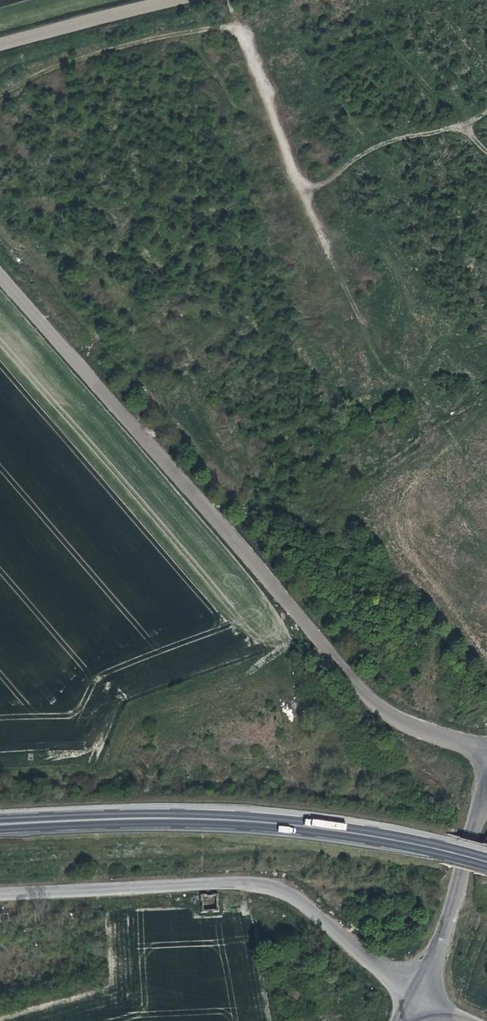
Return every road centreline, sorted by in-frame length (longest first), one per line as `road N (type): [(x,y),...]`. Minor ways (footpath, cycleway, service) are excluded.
road 1 (unclassified): [(0,277),(363,694),(393,721),(486,754)]
road 2 (track): [(486,111),(469,127),(394,141),(311,187),(244,33),(200,30),(0,90)]
road 3 (motorway): [(486,855),(257,814),(0,818)]
road 4 (motorway): [(0,828),(268,826),(486,866)]
road 5 (unclassified): [(414,998),(282,888),(0,893)]
road 6 (unclassified): [(414,998),(486,777)]
road 7 (unclassified): [(0,43),(151,0)]
road 8 (track): [(311,187),(307,200),(355,315)]

